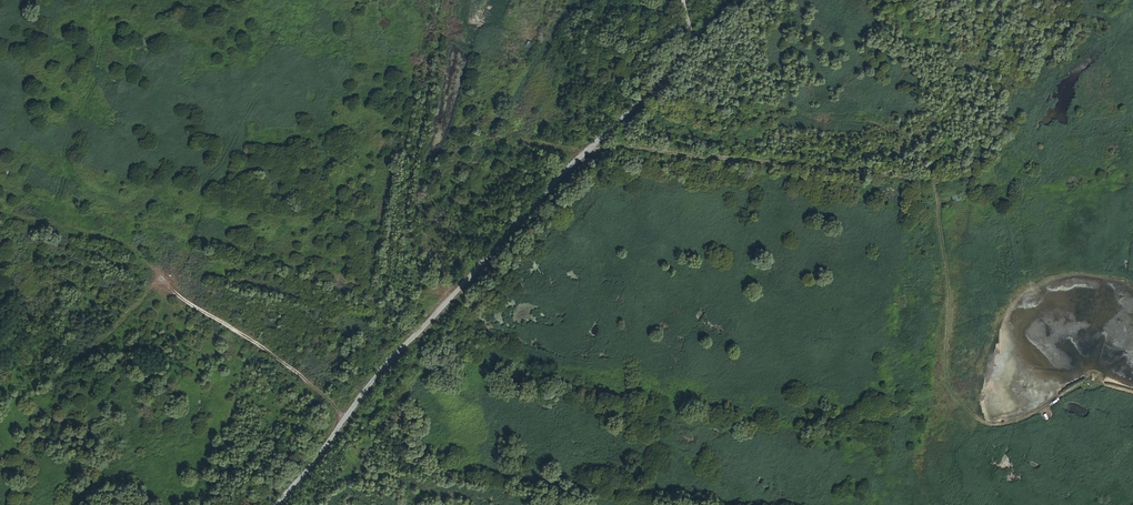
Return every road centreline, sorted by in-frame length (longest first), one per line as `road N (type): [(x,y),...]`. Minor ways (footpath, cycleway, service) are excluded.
road 1 (unclassified): [(274,504),(394,357),(589,151)]
road 2 (track): [(589,151),(627,146),(948,181)]
road 3 (track): [(589,151),(688,54),(683,0)]

